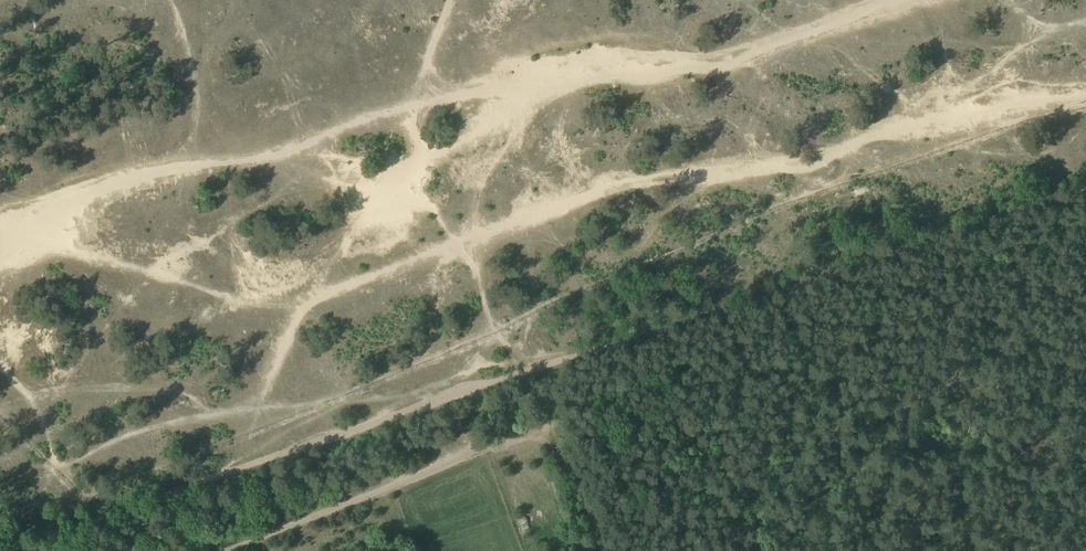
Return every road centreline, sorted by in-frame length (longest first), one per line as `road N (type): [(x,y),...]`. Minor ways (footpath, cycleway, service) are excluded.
road 1 (track): [(876,550),(831,433),(809,410),(804,339),(907,278),(1001,238),(1029,237),(1029,286),(1055,423),(1085,472)]
road 2 (track): [(547,420),(225,550)]

